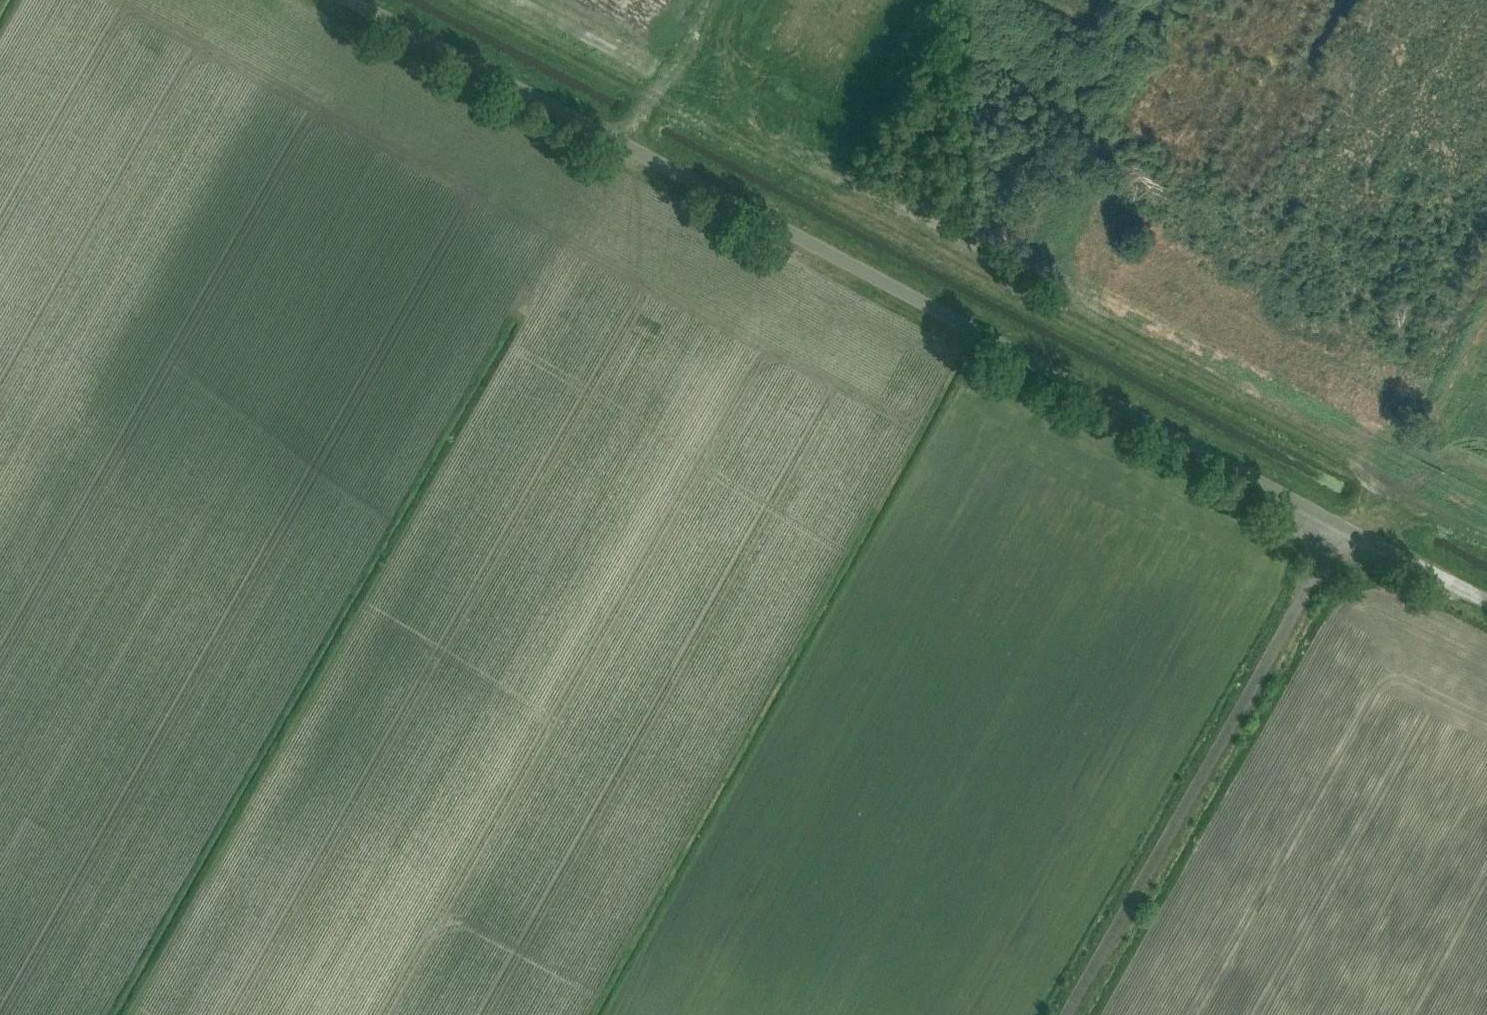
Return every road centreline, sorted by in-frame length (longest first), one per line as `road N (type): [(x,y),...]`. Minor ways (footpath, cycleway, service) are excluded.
road 1 (unclassified): [(1342,527),(350,0)]
road 2 (unclassified): [(1065,1014),(1342,527)]
road 3 (unclassified): [(1486,600),(1342,527)]

